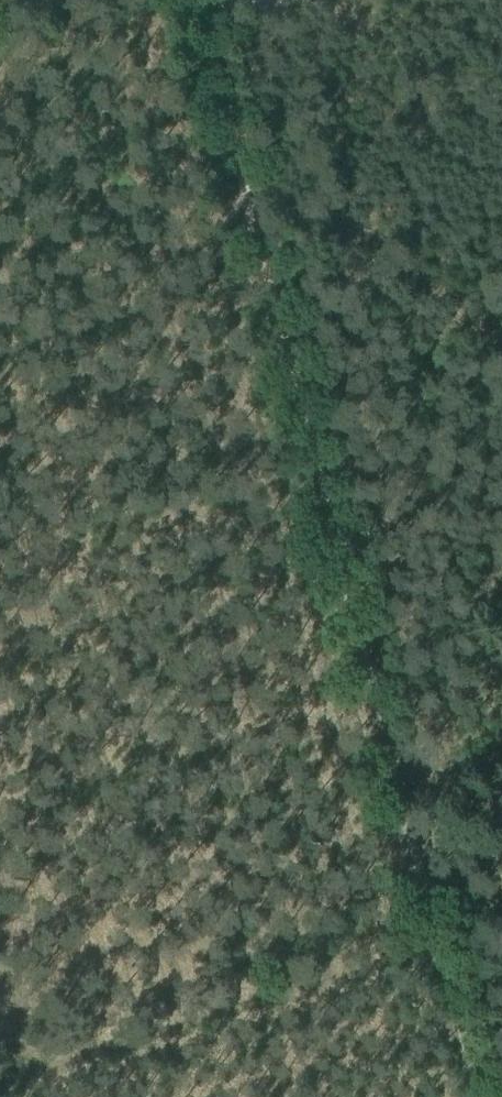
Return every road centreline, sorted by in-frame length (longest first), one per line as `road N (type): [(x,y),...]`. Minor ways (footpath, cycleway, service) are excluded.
road 1 (track): [(480,1096),(206,19)]

